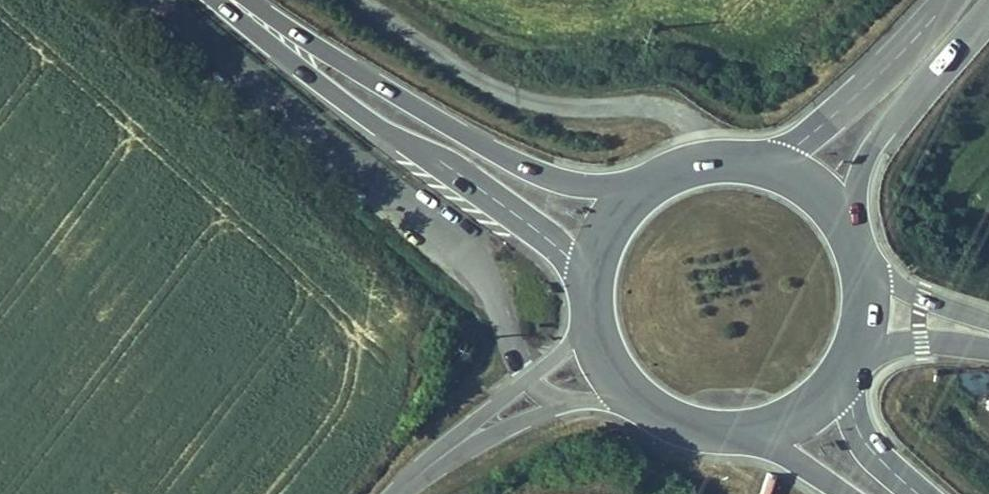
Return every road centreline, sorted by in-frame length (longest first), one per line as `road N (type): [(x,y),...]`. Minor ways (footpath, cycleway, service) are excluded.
road 1 (primary): [(258,22),(589,279)]
road 2 (primary): [(631,192),(543,181),(258,22)]
road 3 (primary): [(847,229),(857,174),(882,129),(977,0)]
road 4 (primary): [(961,0),(795,147),(759,162)]
road 5 (primary): [(919,493),(870,451),(835,378)]
road 6 (residential): [(848,349),(911,342),(988,349)]
road 7 (residential): [(988,323),(861,271)]
road 8 (primary): [(720,430),(779,453),(841,493)]
road 9 (primary): [(759,162),(701,158),(631,192)]
road 10 (primary): [(720,430),(767,423),(804,407),(835,378)]

